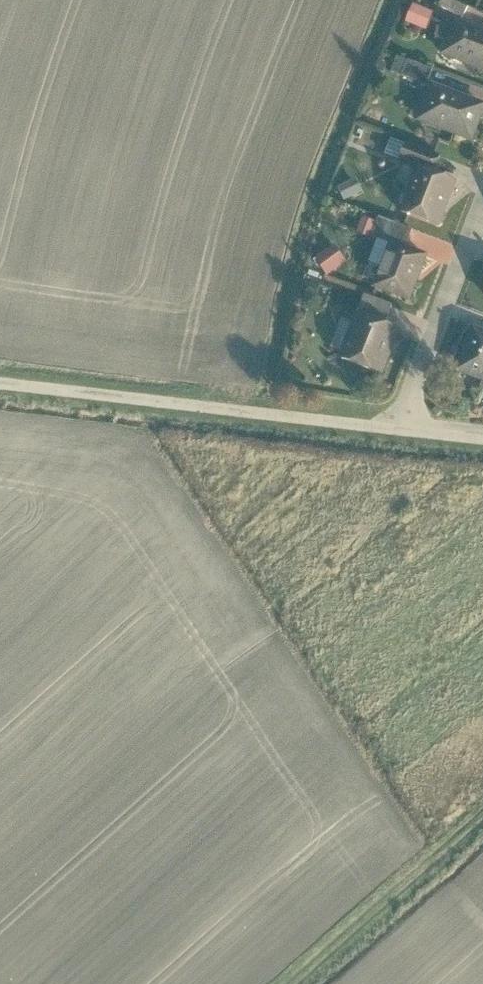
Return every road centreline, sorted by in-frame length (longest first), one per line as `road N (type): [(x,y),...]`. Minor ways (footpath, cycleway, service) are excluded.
road 1 (residential): [(391,427),(64,388)]
road 2 (track): [(482,817),(294,983)]
road 3 (residential): [(482,214),(391,427)]

